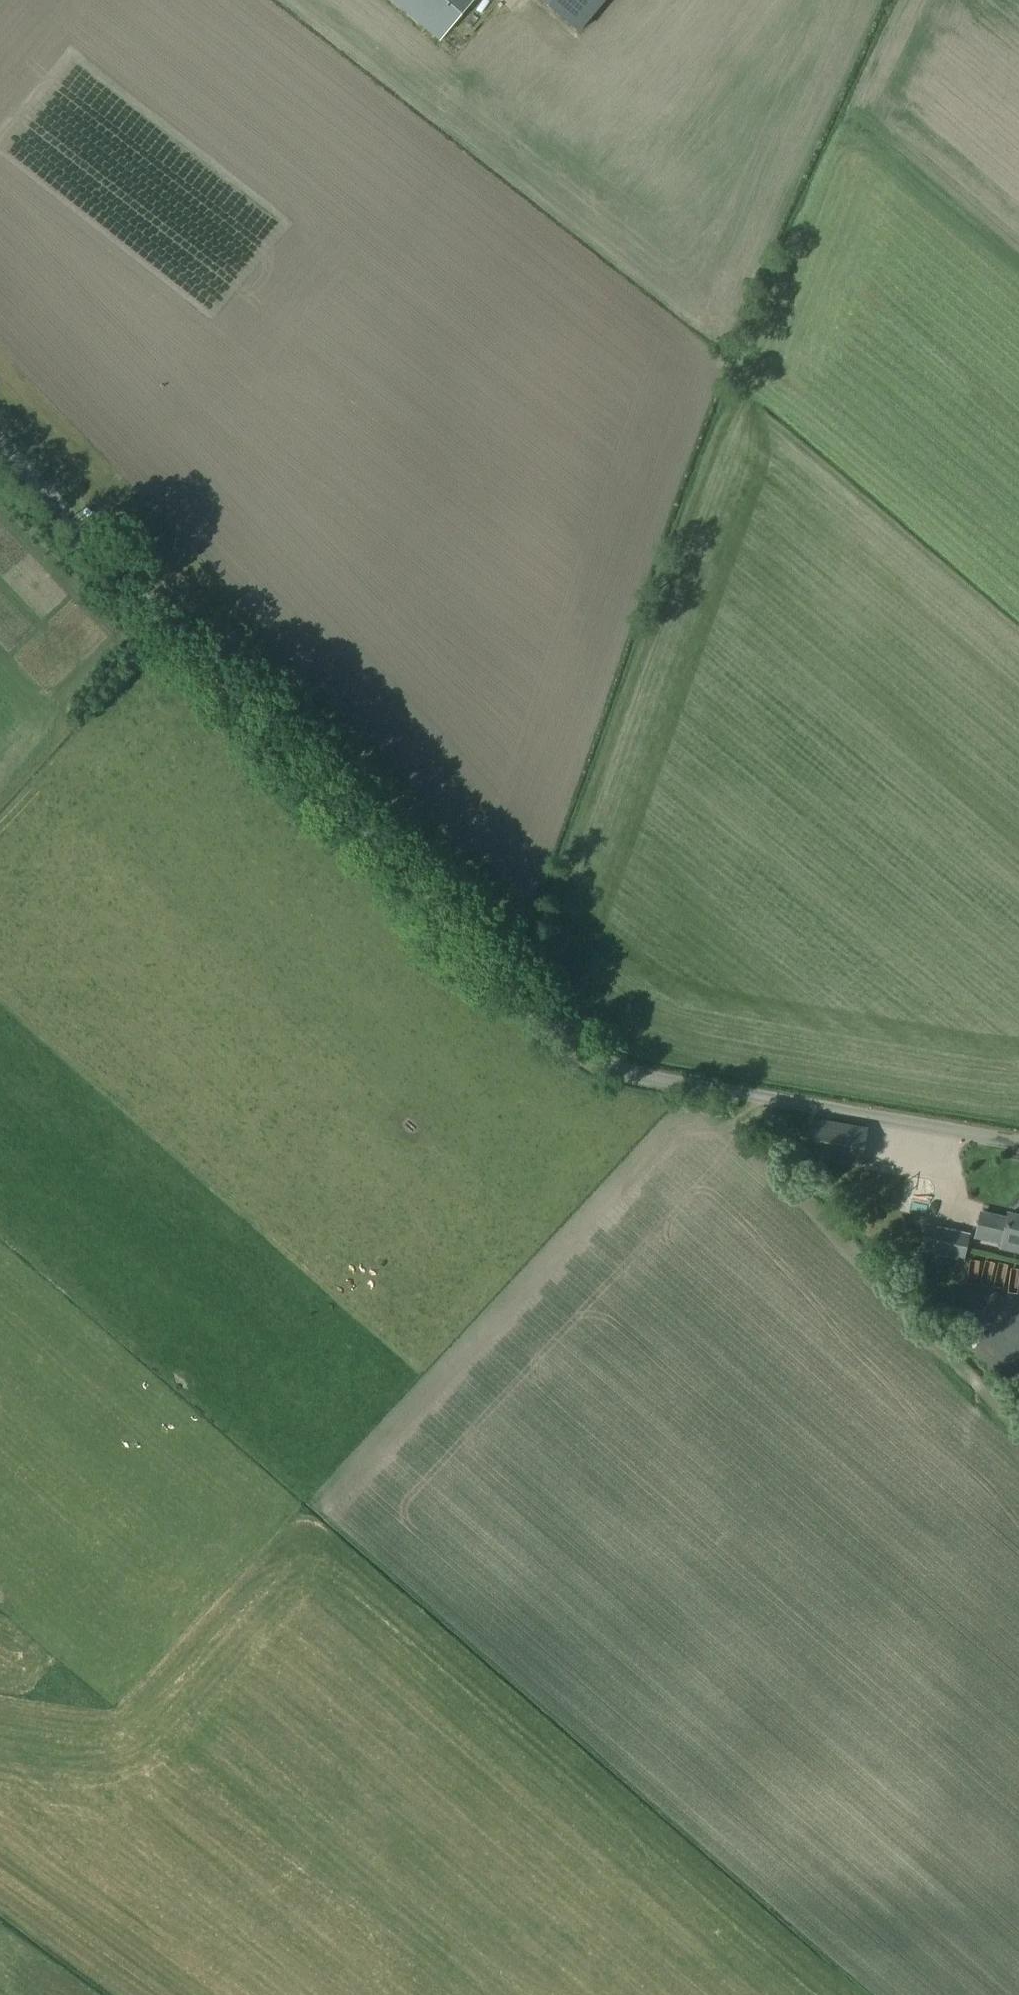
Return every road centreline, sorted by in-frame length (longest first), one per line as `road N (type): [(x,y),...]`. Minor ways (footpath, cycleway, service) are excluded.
road 1 (track): [(1018,1138),(628,1071),(573,1053),(0,451)]

